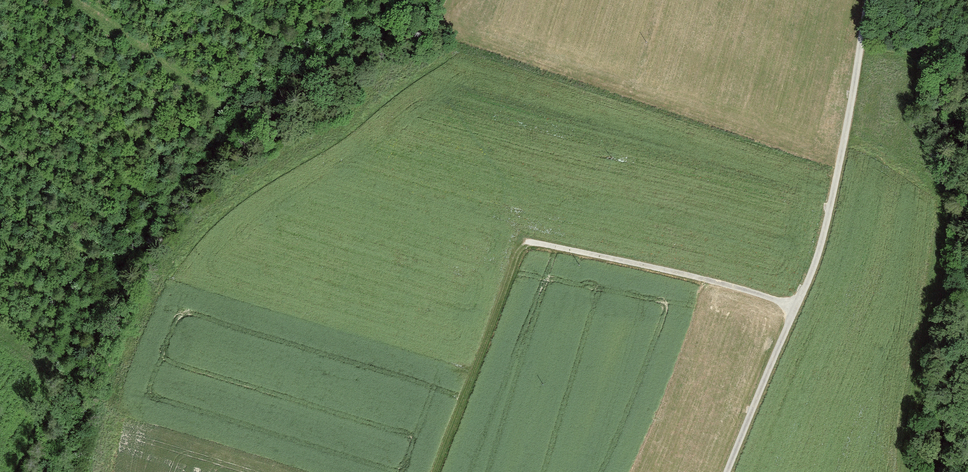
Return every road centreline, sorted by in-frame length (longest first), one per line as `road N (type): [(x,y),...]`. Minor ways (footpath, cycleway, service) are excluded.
road 1 (track): [(797,308),(526,243),(438,471)]
road 2 (track): [(729,471),(822,245),(869,0)]
road 3 (track): [(212,92),(73,0)]

